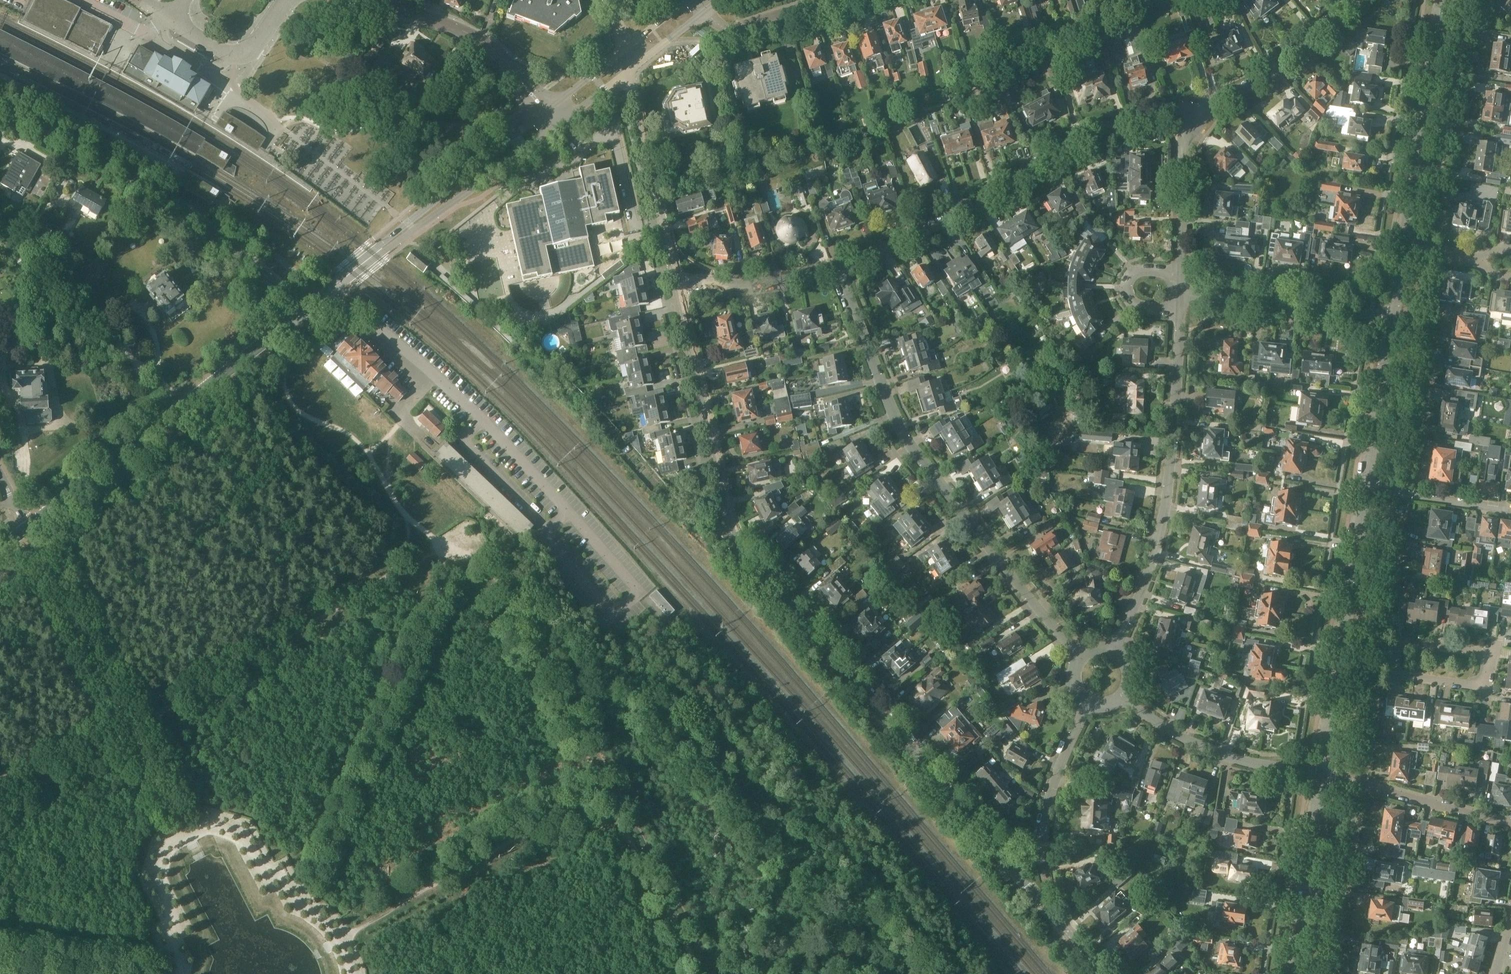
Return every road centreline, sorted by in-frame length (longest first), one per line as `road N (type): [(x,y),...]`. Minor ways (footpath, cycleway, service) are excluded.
road 1 (tertiary): [(676,278),(739,543),(1012,863)]
road 2 (residential): [(1079,659),(896,425),(839,274)]
road 3 (residential): [(839,274),(1093,135),(1188,108)]
road 4 (track): [(447,547),(296,902)]
road 5 (residential): [(302,308),(167,198),(0,107)]
road 6 (track): [(135,729),(447,547)]
road 7 (residential): [(1111,651),(1140,598),(1162,529),(1179,313)]
road 8 (secondary): [(286,325),(28,527)]
road 9 (track): [(447,547),(463,536),(482,560),(604,788)]
road 10 (track): [(340,938),(604,788)]
road 11 (track): [(296,322),(283,374),(290,400),(355,439),(402,511),(447,547)]
road 12 (residential): [(1391,493),(1429,253)]
road 13 (secondary): [(378,251),(559,125)]
road 14 (residential): [(1397,318),(1181,290)]
road 15 (residential): [(1396,657),(1408,643),(1490,658),(1480,685),(1396,668)]
road 16 (residential): [(1317,772),(1242,758),(1118,699)]
road 17 (tertiary): [(629,71),(676,278)]
road 18 (secondary): [(540,115),(378,251)]
road 19 (track): [(604,788),(703,973)]
road 20 (track): [(38,545),(135,729)]
road 21 (secondary): [(1291,973),(1317,772)]
road 22 (track): [(187,832),(208,824),(240,833),(296,902),(340,938)]
road 23 (track): [(813,826),(950,973)]
road 24 (residential): [(1188,108),(1270,71),(1354,0)]
road 25 (residential): [(1510,824),(1317,772)]
road 26 (track): [(0,947),(182,967)]
road 27 (secondary): [(1418,176),(1444,0)]
road 28 (secondary): [(1365,490),(1397,318)]
road 29 (residential): [(676,278),(754,288),(839,274)]
road 30 (secondary): [(1337,652),(1365,490)]
road 31 (residential): [(1182,271),(1188,108)]
road 32 (unclassified): [(516,73),(477,37),(376,0)]
road 33 (track): [(0,806),(135,729)]
road 34 (track): [(182,973),(159,874),(169,843),(187,832)]
road 35 (residential): [(1043,849),(1050,797),(1089,704)]
road 36 (unclassified): [(171,18),(243,53),(286,0)]
road 37 (tertiary): [(1012,863),(1106,973)]
road 38 (residential): [(1179,313),(1134,308),(1125,298),(1134,272),(1182,271)]
road 39 (residential): [(706,11),(732,29),(824,0)]
road 40 (secondary): [(1317,772),(1337,652)]
road 41 (residential): [(1510,511),(1391,493)]

